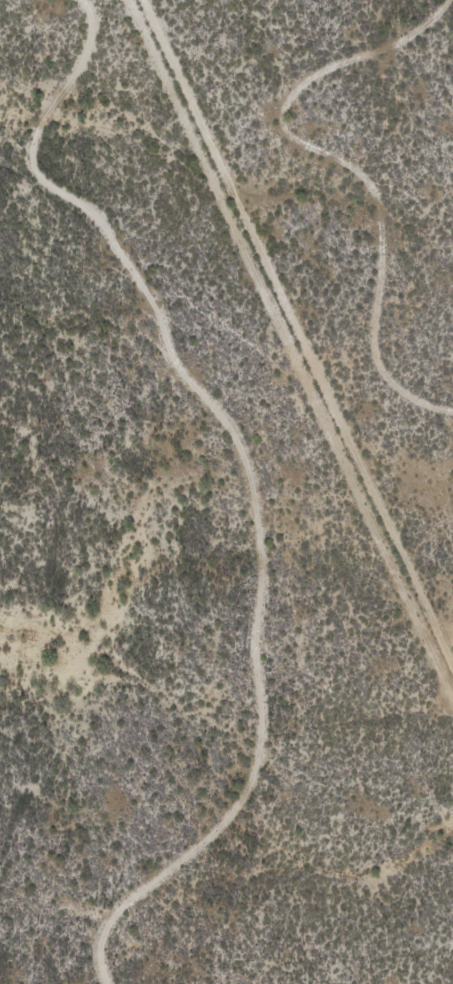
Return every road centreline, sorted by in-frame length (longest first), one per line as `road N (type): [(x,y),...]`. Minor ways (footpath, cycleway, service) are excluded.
road 1 (residential): [(228,983),(226,950),(297,772),(313,659),(315,480),(300,405),(271,369),(0,161)]
road 2 (residential): [(138,0),(452,679)]

